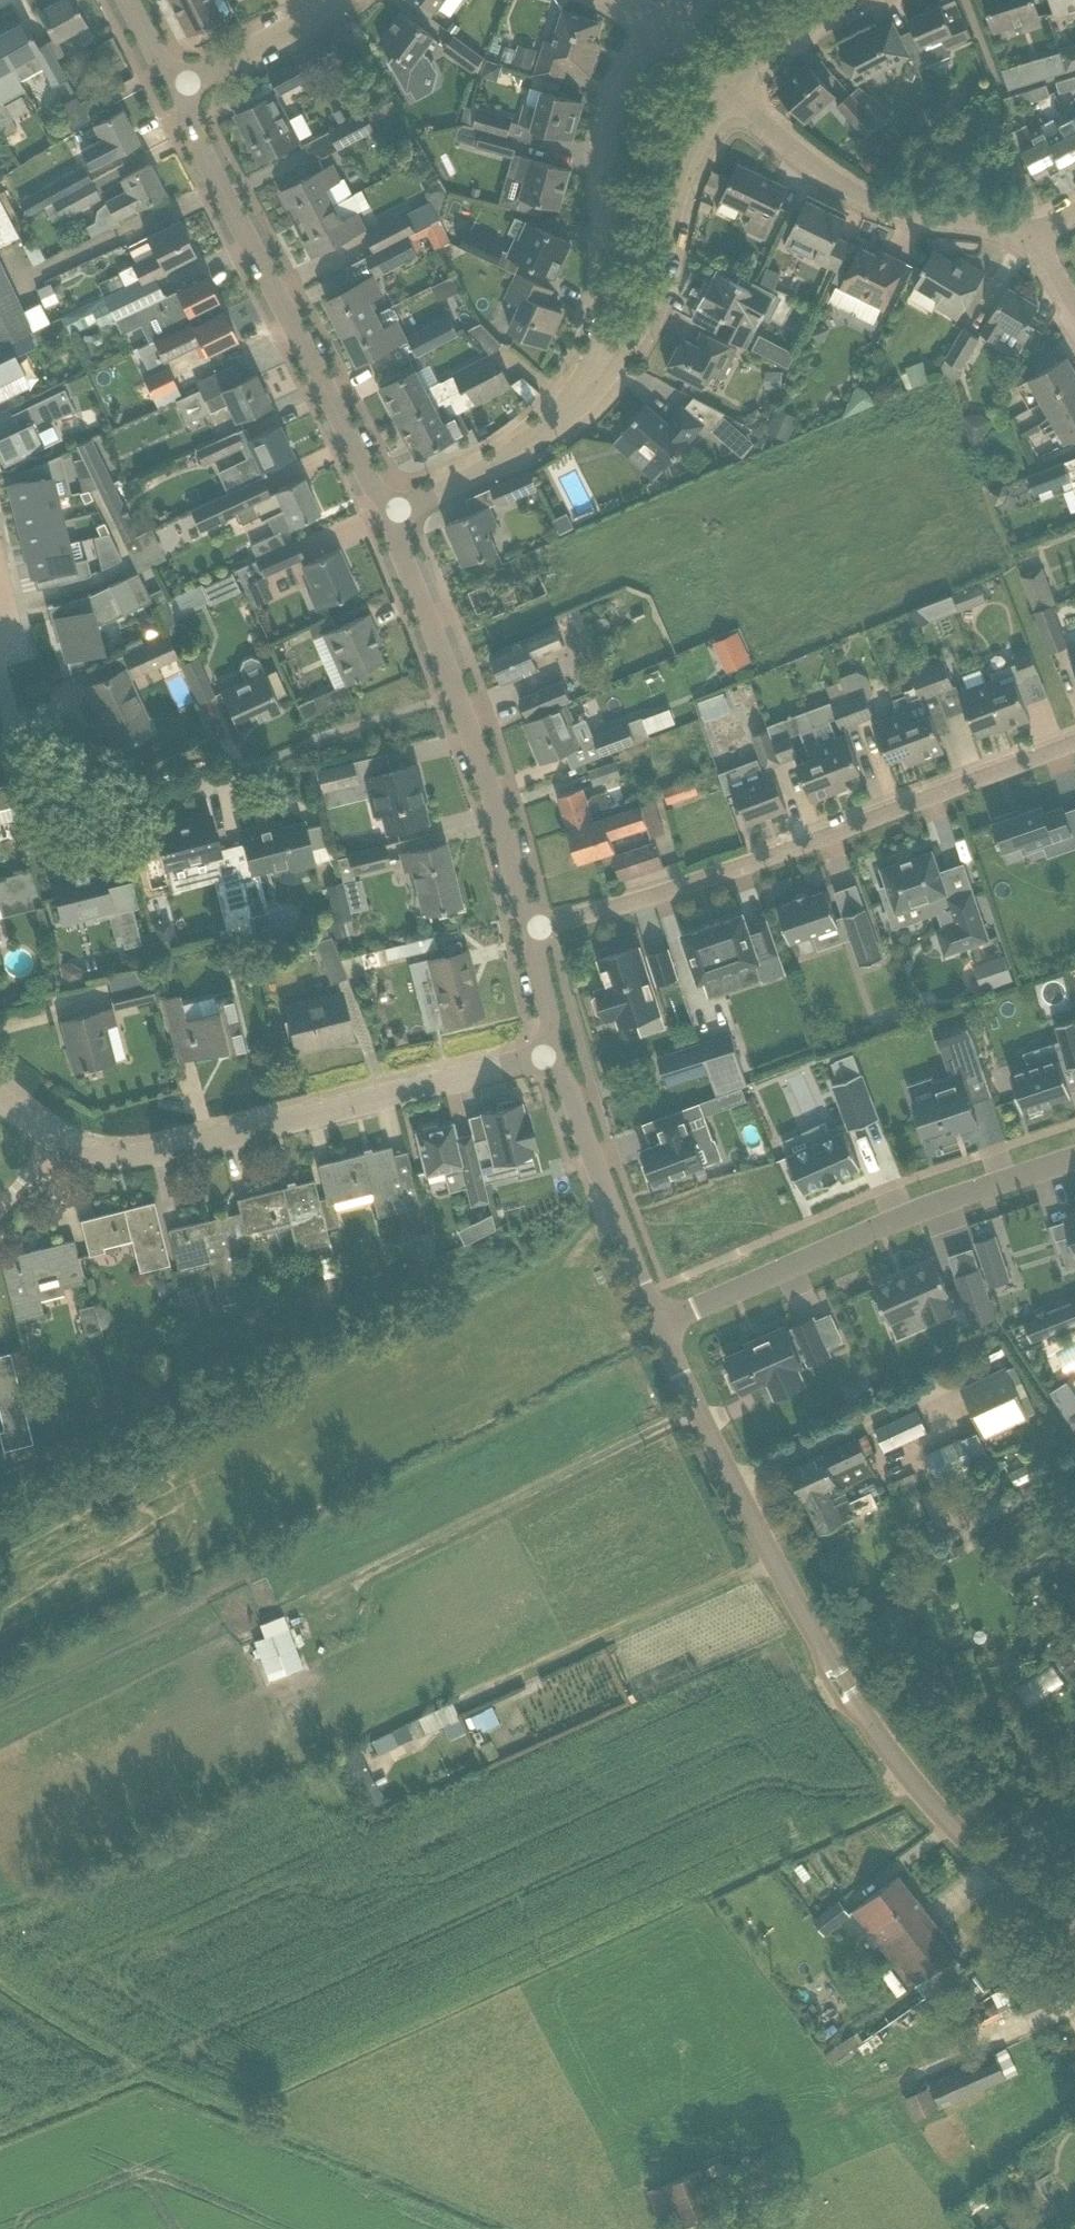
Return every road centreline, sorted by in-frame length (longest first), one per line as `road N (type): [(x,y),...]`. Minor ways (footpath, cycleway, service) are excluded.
road 1 (unclassified): [(1074,1924),(964,1838),(869,1723),(735,1486),(662,1323)]
road 2 (residential): [(538,928),(693,884),(1074,742)]
road 3 (residential): [(442,644),(620,571),(685,599),(953,485)]
road 4 (unclassified): [(553,1054),(157,1154),(105,1159),(56,1142)]
road 5 (unclassified): [(396,512),(195,127),(184,84)]
road 6 (track): [(698,1409),(297,1605)]
road 7 (residential): [(662,1323),(907,1216),(1074,1159)]
road 8 (residential): [(658,28),(623,78),(612,111),(606,307),(577,402)]
road 9 (residential): [(0,673),(19,750),(80,802),(269,759)]
road 10 (residential): [(577,402),(650,312),(692,172),(730,94)]
road 11 (residential): [(1029,231),(874,205),(730,94)]
road 12 (unclassified): [(538,928),(522,901),(442,644)]
road 13 (unclassified): [(662,1323),(553,1054)]
road 14 (residential): [(396,512),(504,458),(577,402)]
road 15 (residential): [(730,94),(763,57),(866,0)]
road 16 (unclassified): [(184,84),(324,0)]
road 17 (unclassified): [(442,644),(396,512)]
road 18 (unclassified): [(553,1054),(538,928)]

